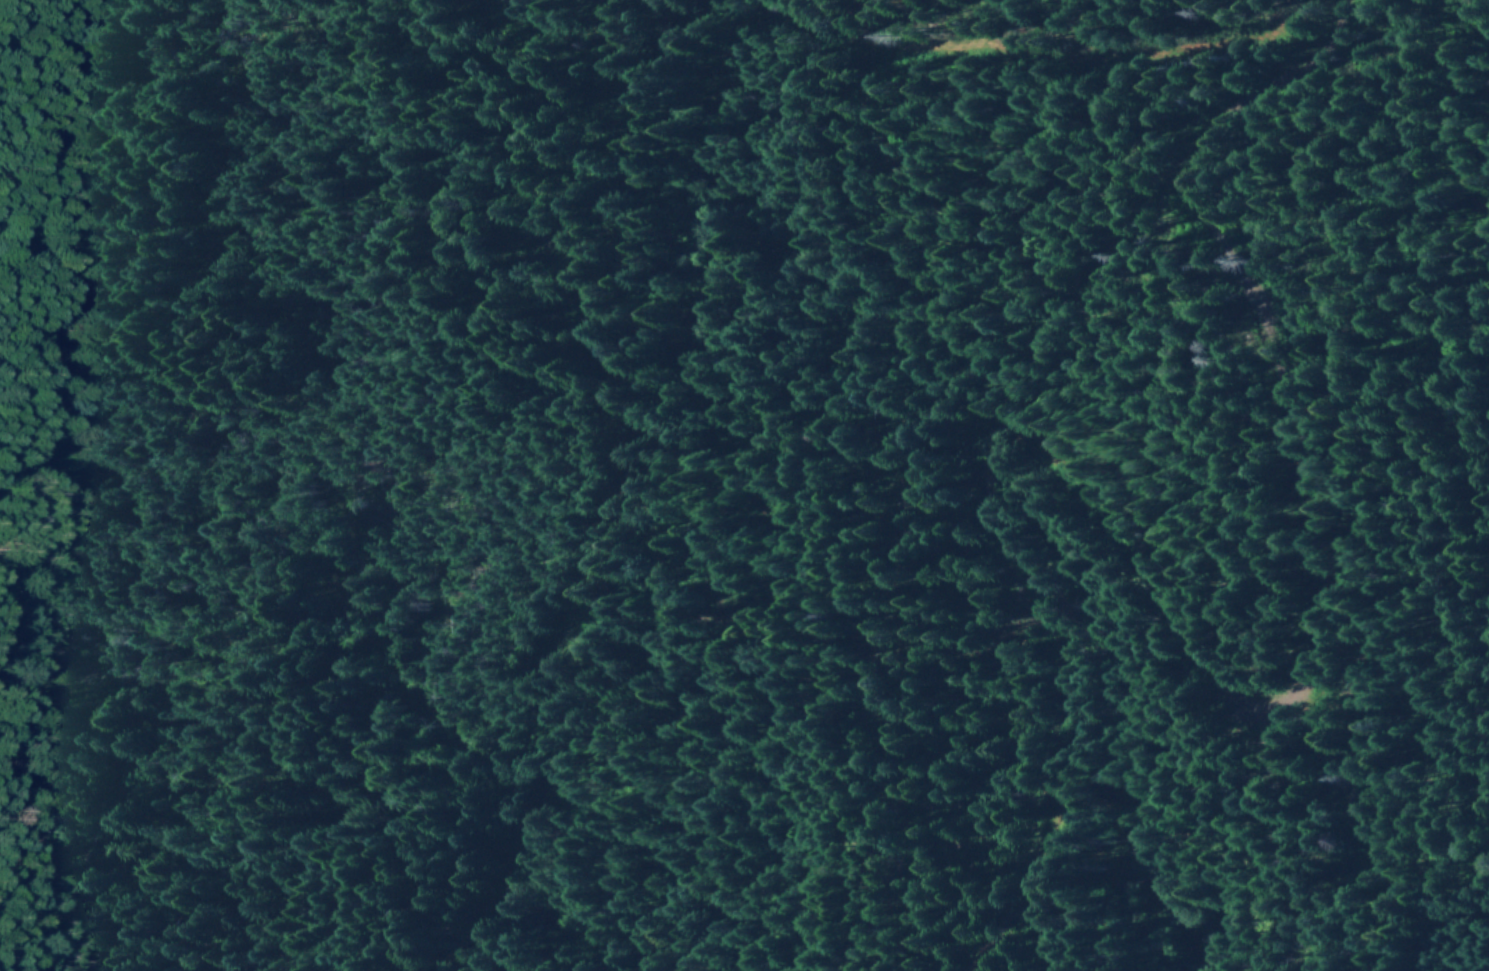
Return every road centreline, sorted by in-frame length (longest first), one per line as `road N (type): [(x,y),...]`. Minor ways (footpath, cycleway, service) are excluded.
road 1 (residential): [(0,606),(46,573),(81,603),(157,762),(215,970)]

